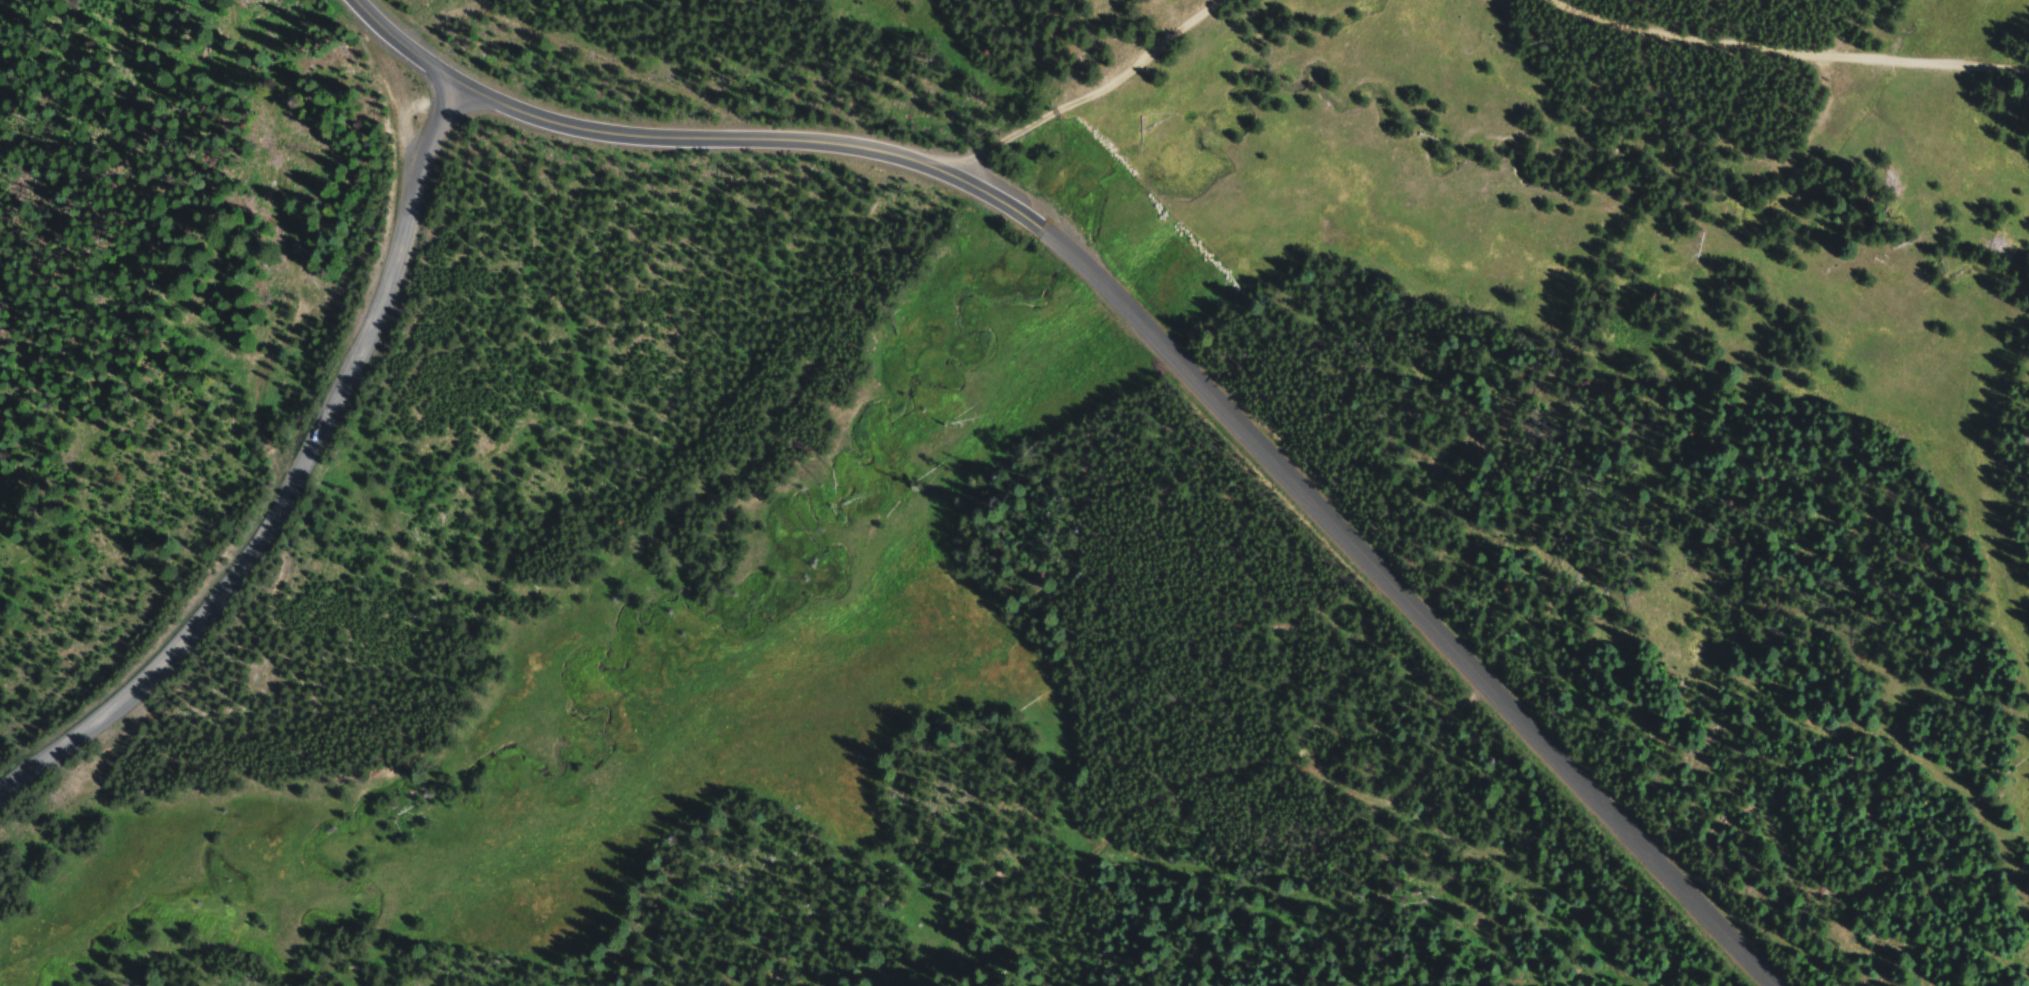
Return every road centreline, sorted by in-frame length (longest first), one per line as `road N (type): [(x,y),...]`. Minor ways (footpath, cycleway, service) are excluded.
road 1 (tertiary): [(1779,985),(1043,223),(961,172),(843,146),(585,131),(523,117),(464,86)]
road 2 (tertiary): [(0,795),(182,647),(291,501),(385,304),(429,158),(464,86)]
road 3 (track): [(2028,65),(1734,52),(1586,22),(1557,0)]
road 4 (track): [(464,86),(276,97),(95,0)]
road 5 (track): [(1214,0),(961,172)]
road 6 (tertiary): [(464,86),(378,25),(358,0)]

